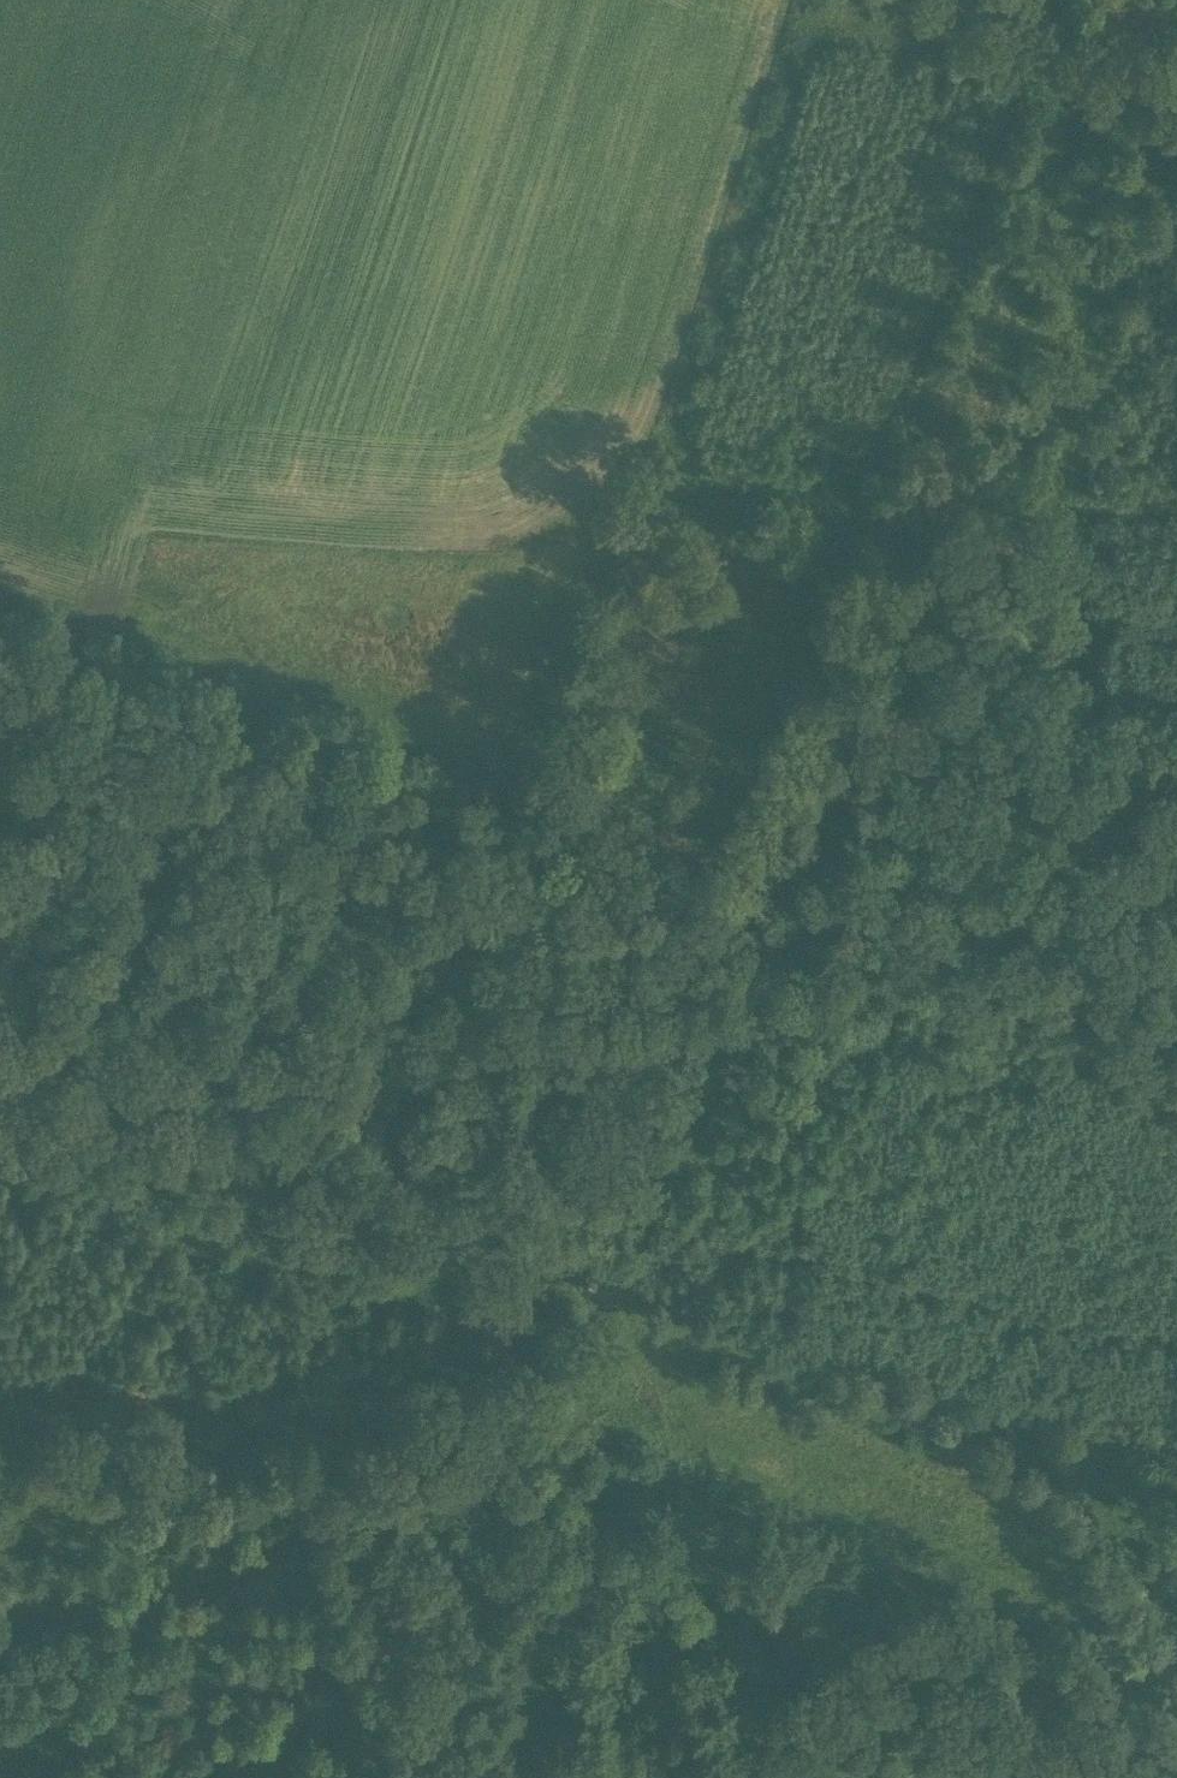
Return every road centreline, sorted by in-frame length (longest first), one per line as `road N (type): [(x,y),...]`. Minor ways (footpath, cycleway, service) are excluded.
road 1 (unclassified): [(955,0),(1176,121)]

